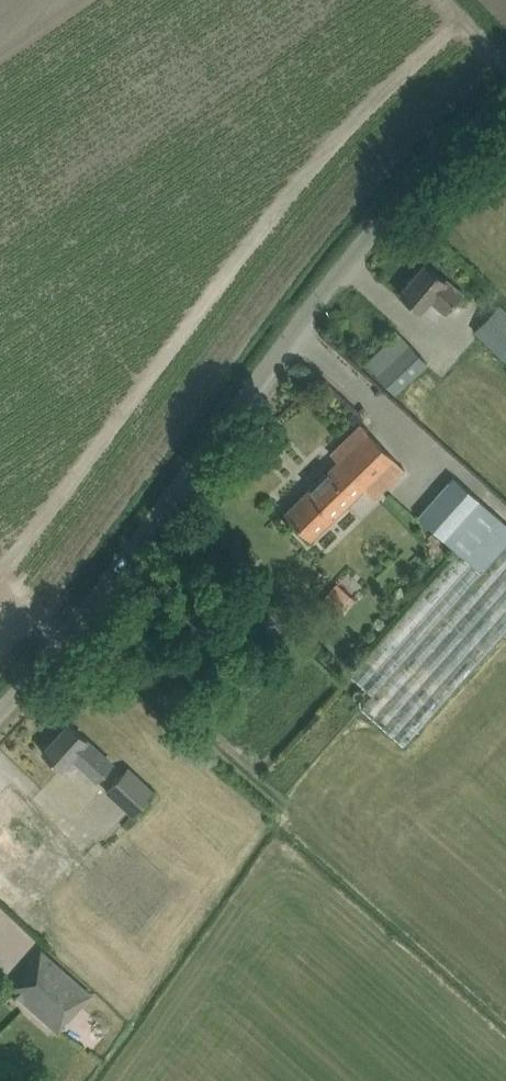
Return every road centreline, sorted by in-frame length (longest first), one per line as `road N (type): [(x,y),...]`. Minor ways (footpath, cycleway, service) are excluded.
road 1 (unclassified): [(0,677),(236,385),(372,191),(505,73)]

